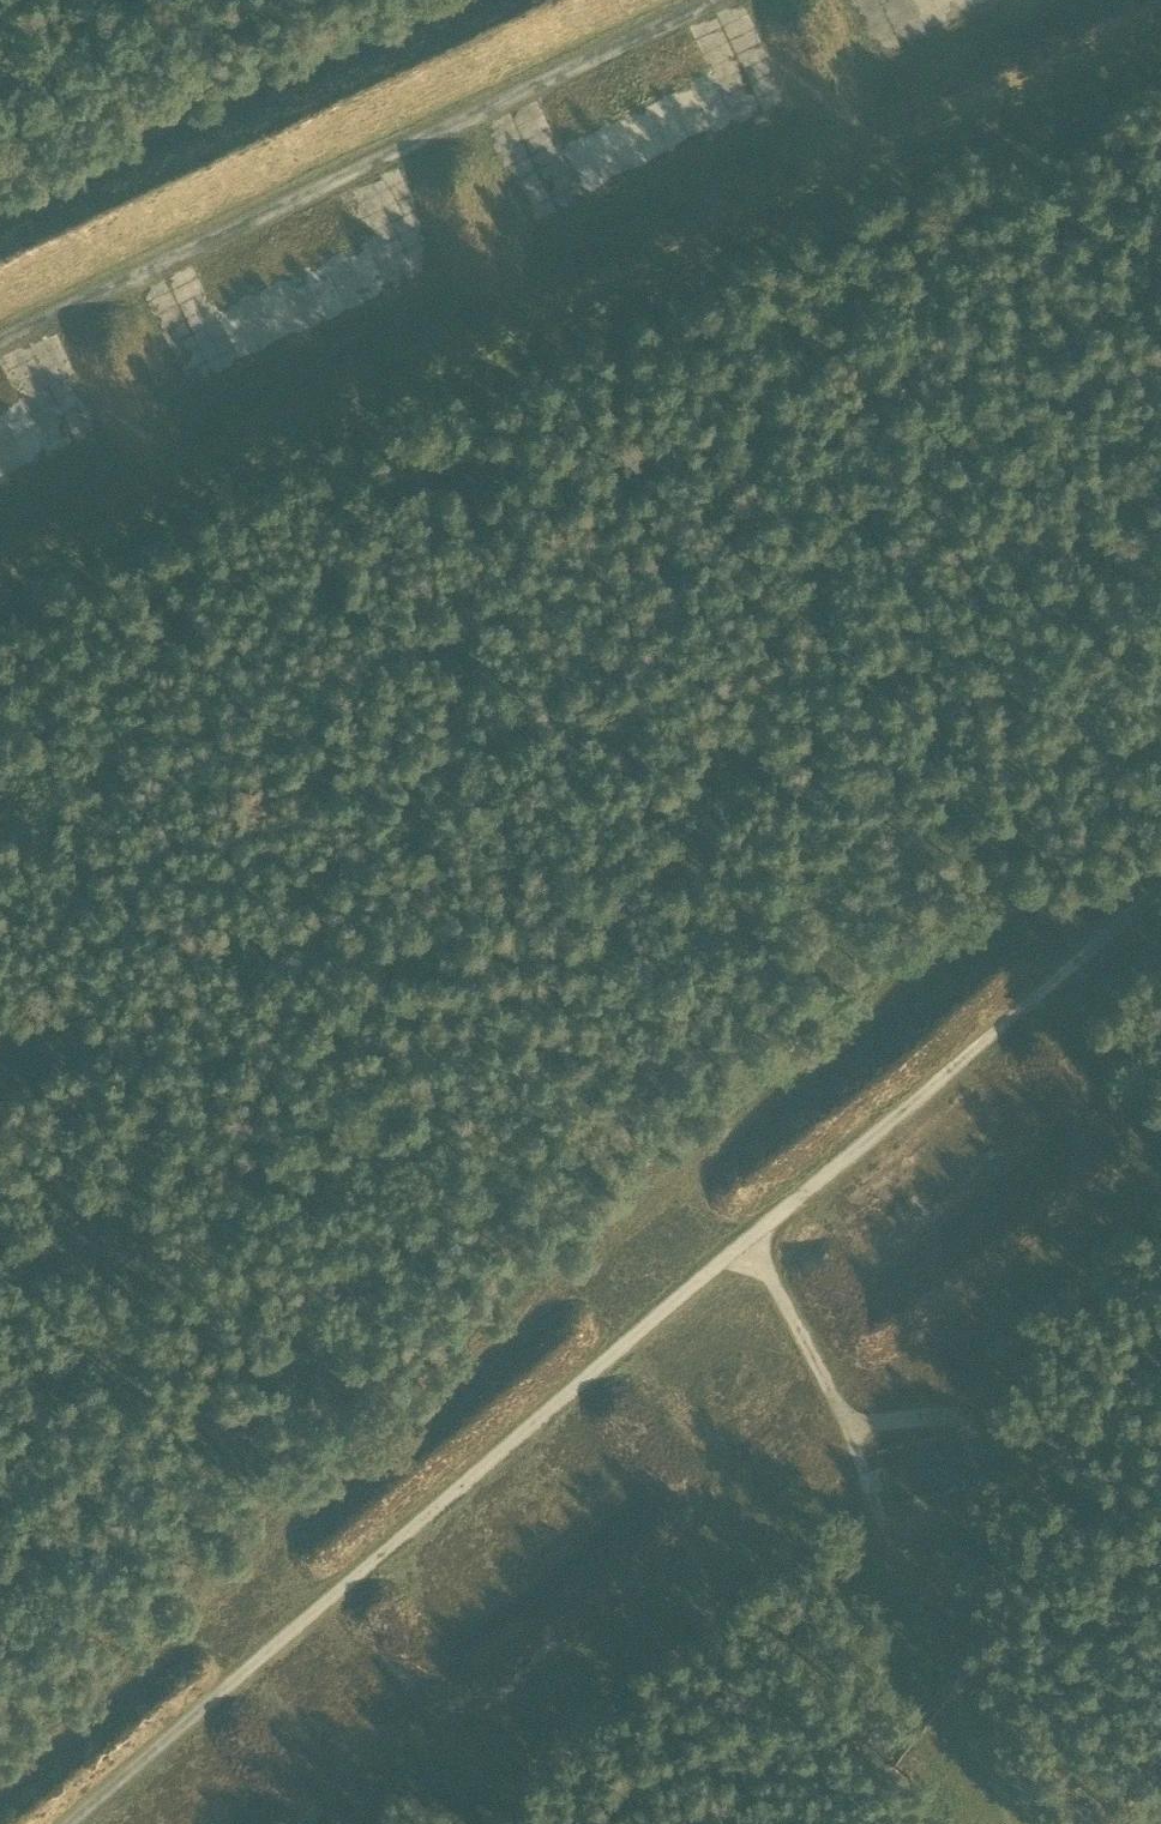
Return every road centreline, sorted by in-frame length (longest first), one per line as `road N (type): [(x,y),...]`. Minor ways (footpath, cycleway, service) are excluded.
road 1 (track): [(1160,898),(77,1823)]
road 2 (track): [(758,1244),(842,1419),(1008,1823)]

